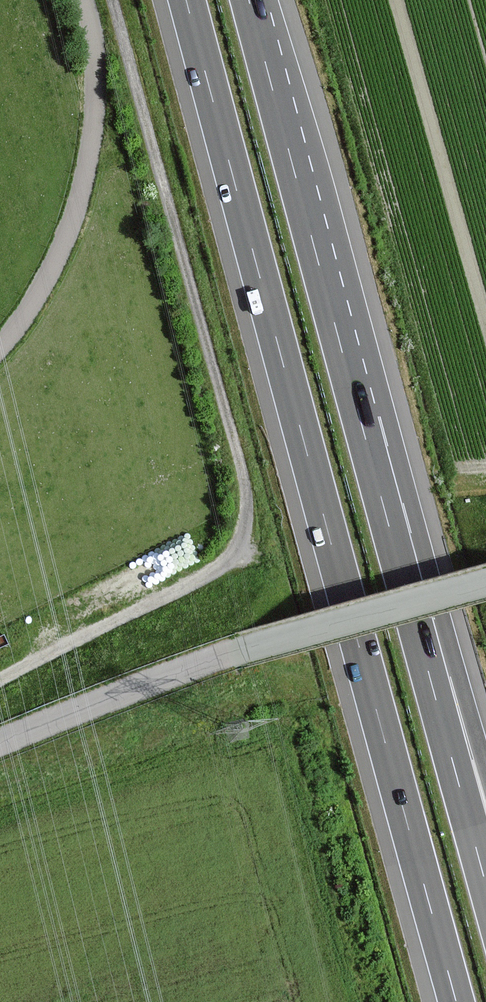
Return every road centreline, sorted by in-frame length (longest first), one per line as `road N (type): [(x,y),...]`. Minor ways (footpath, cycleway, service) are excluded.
road 1 (motorway): [(186,0),(458,1001)]
road 2 (unclassified): [(0,680),(218,569),(239,541),(240,469),(113,0)]
road 3 (motorway): [(428,667),(248,0)]
road 4 (unclassified): [(0,742),(246,647),(485,581)]
road 5 (track): [(82,0),(95,105),(89,156),(53,269),(0,342)]
road 6 (motorway): [(485,879),(428,667)]
road 7 (motorway): [(485,811),(428,667)]

